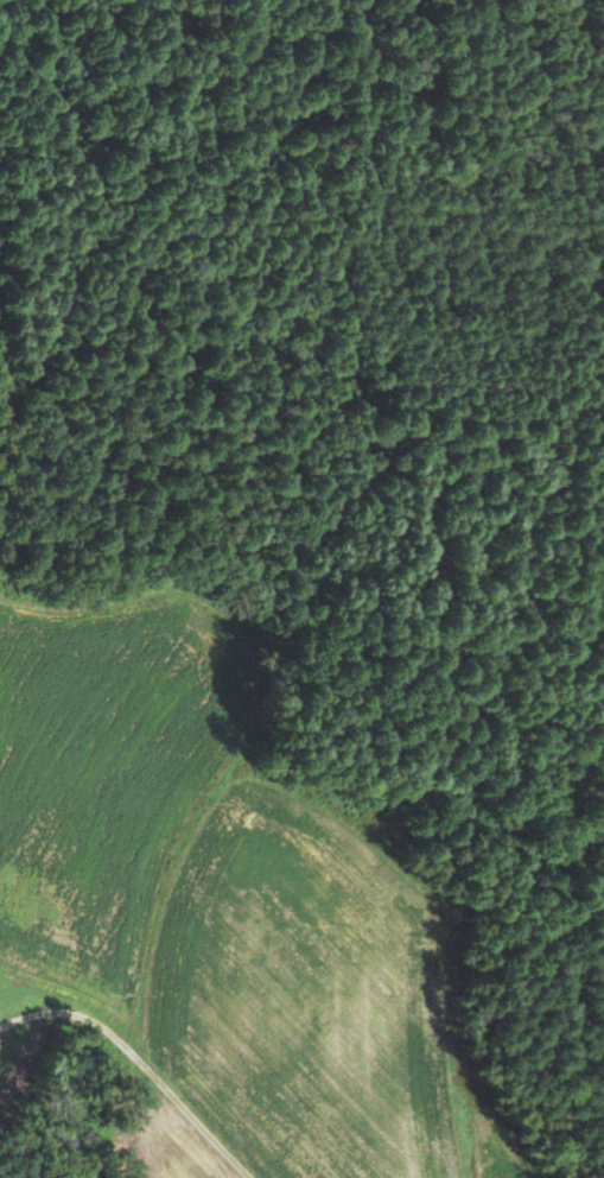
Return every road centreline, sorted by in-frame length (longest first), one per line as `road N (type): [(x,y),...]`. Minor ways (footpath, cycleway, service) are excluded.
road 1 (track): [(0,1030),(69,1014),(93,1021),(249,1177)]

